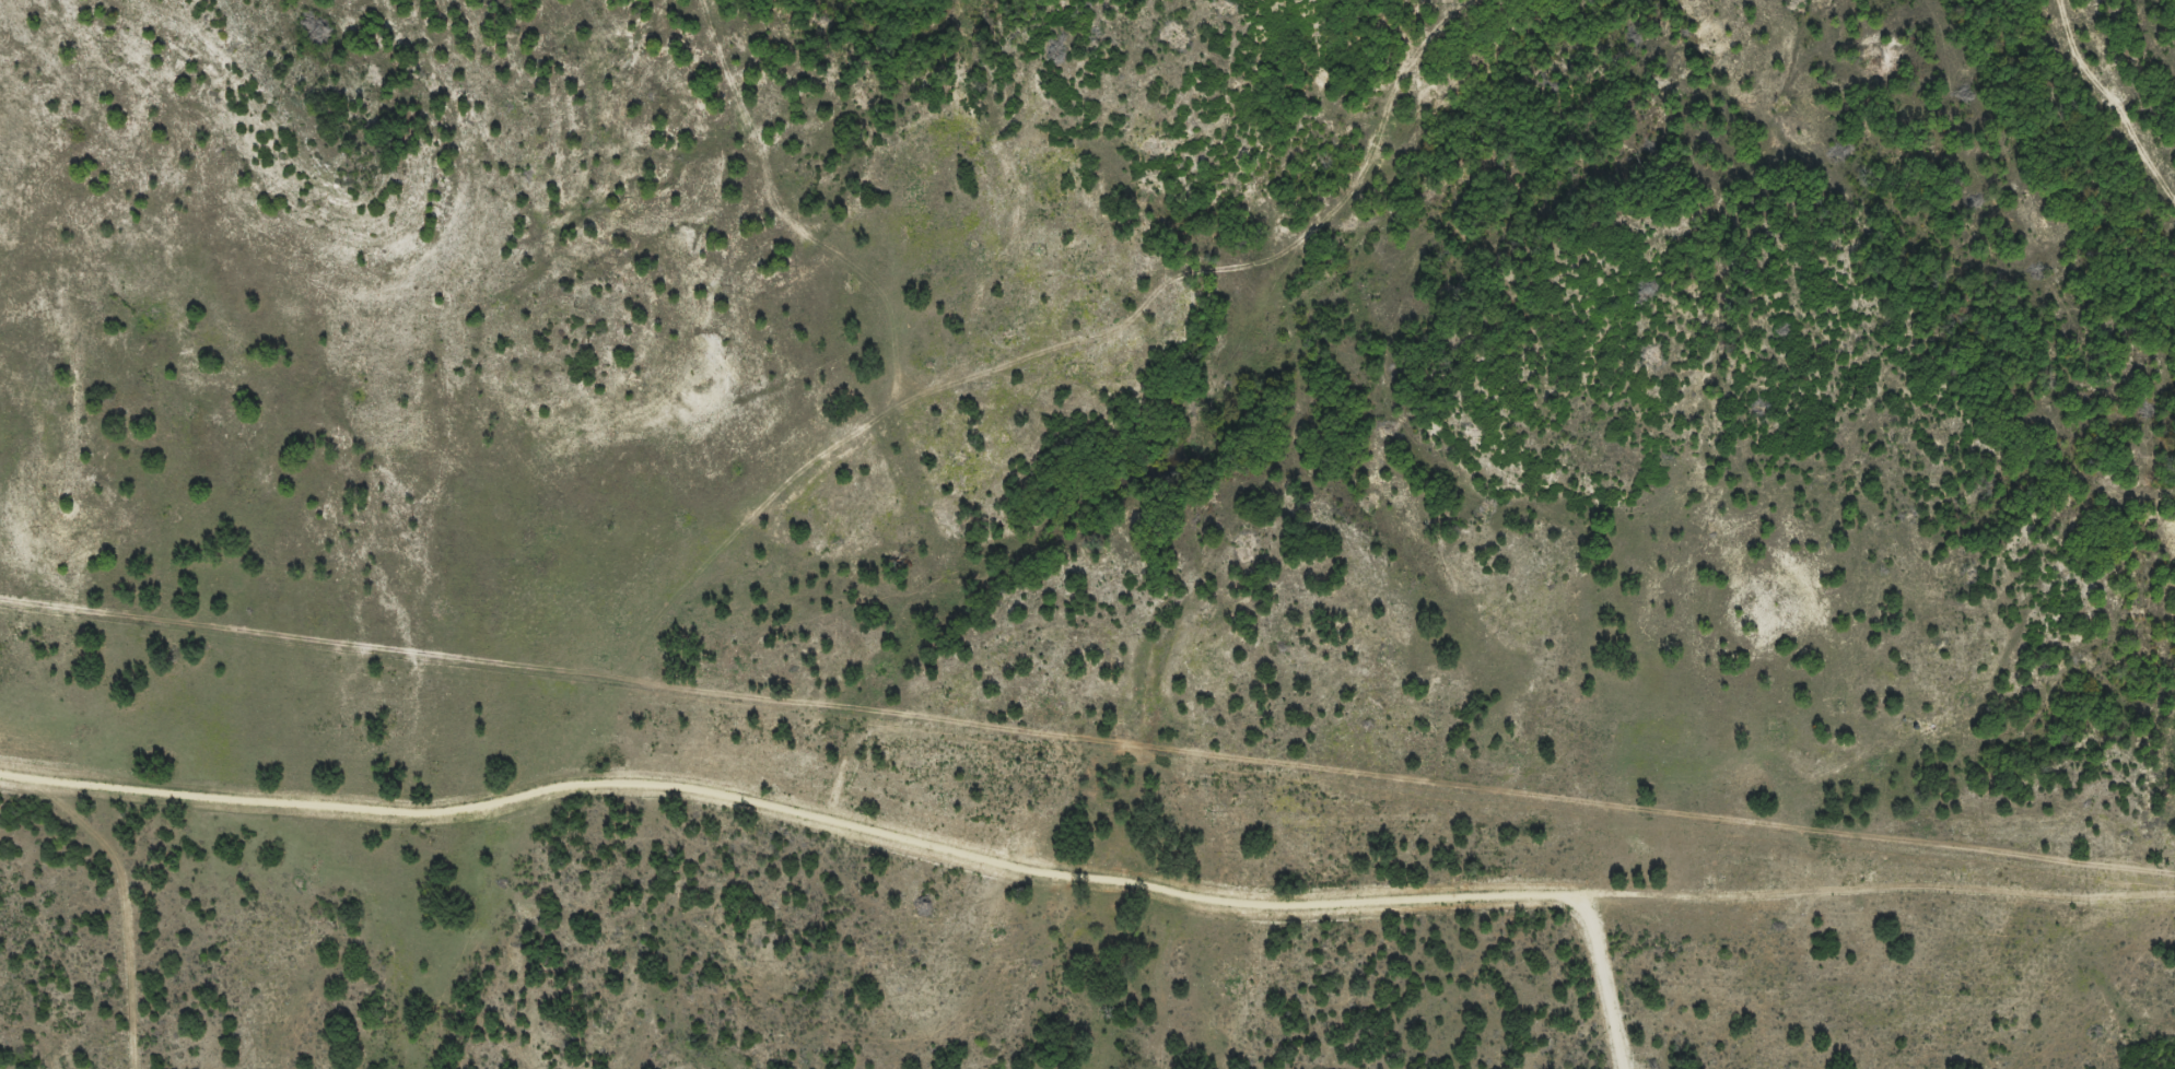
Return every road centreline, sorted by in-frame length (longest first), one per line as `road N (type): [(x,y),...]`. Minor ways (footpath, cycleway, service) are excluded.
road 1 (track): [(0,773),(150,843),(206,848),(260,893),(340,1068)]
road 2 (track): [(150,1068),(150,843)]

